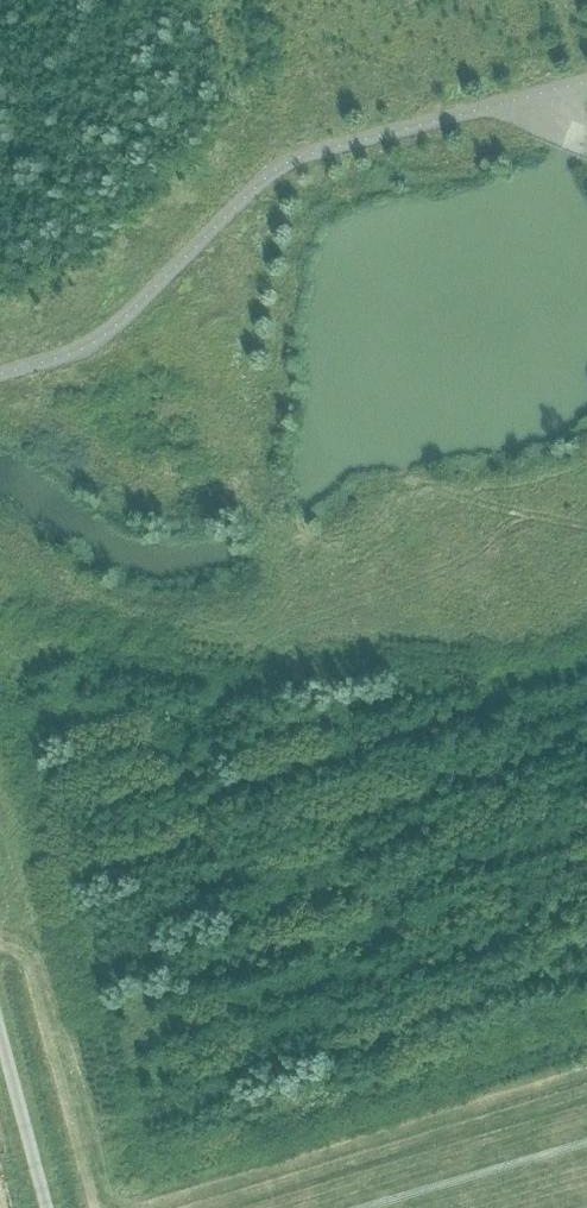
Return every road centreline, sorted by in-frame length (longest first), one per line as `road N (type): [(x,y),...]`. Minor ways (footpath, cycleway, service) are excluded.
road 1 (unclassified): [(44,1207),(0,1047)]

